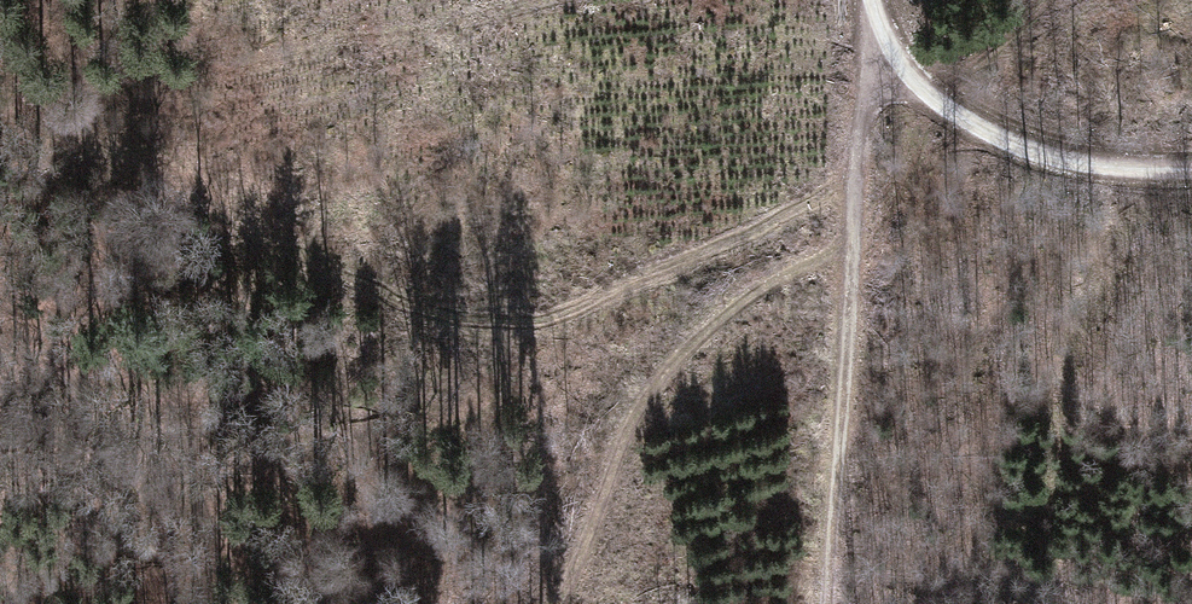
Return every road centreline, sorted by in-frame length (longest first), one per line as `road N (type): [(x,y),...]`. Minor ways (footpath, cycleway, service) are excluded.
road 1 (track): [(0,56),(136,160),(395,308),(534,325),(755,230),(857,166)]
road 2 (track): [(547,603),(625,433),(677,352),(744,287),(851,259)]
road 3 (track): [(857,166),(817,603)]
road 4 (track): [(872,49),(987,138),(1148,172),(1191,168)]
road 5 (track): [(865,0),(872,49),(857,166)]

